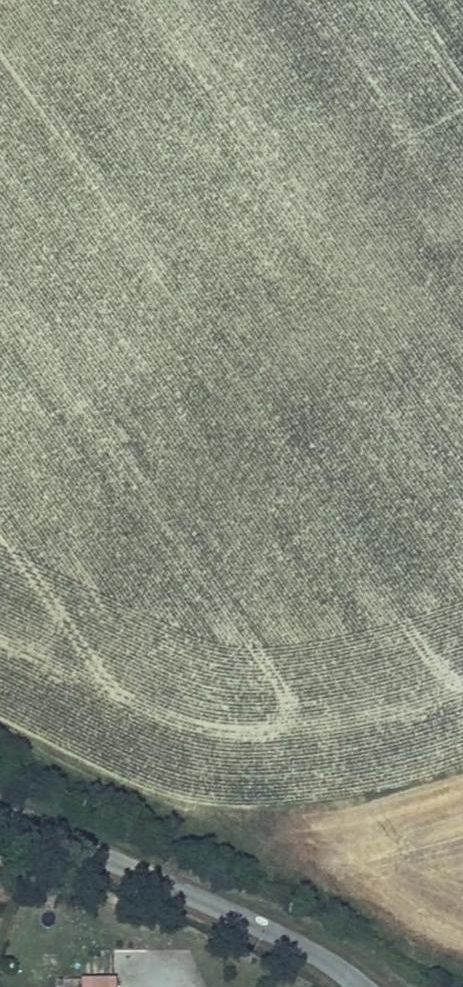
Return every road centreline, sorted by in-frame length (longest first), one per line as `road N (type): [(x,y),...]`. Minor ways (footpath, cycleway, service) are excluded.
road 1 (unclassified): [(0,809),(323,957),(356,986)]

